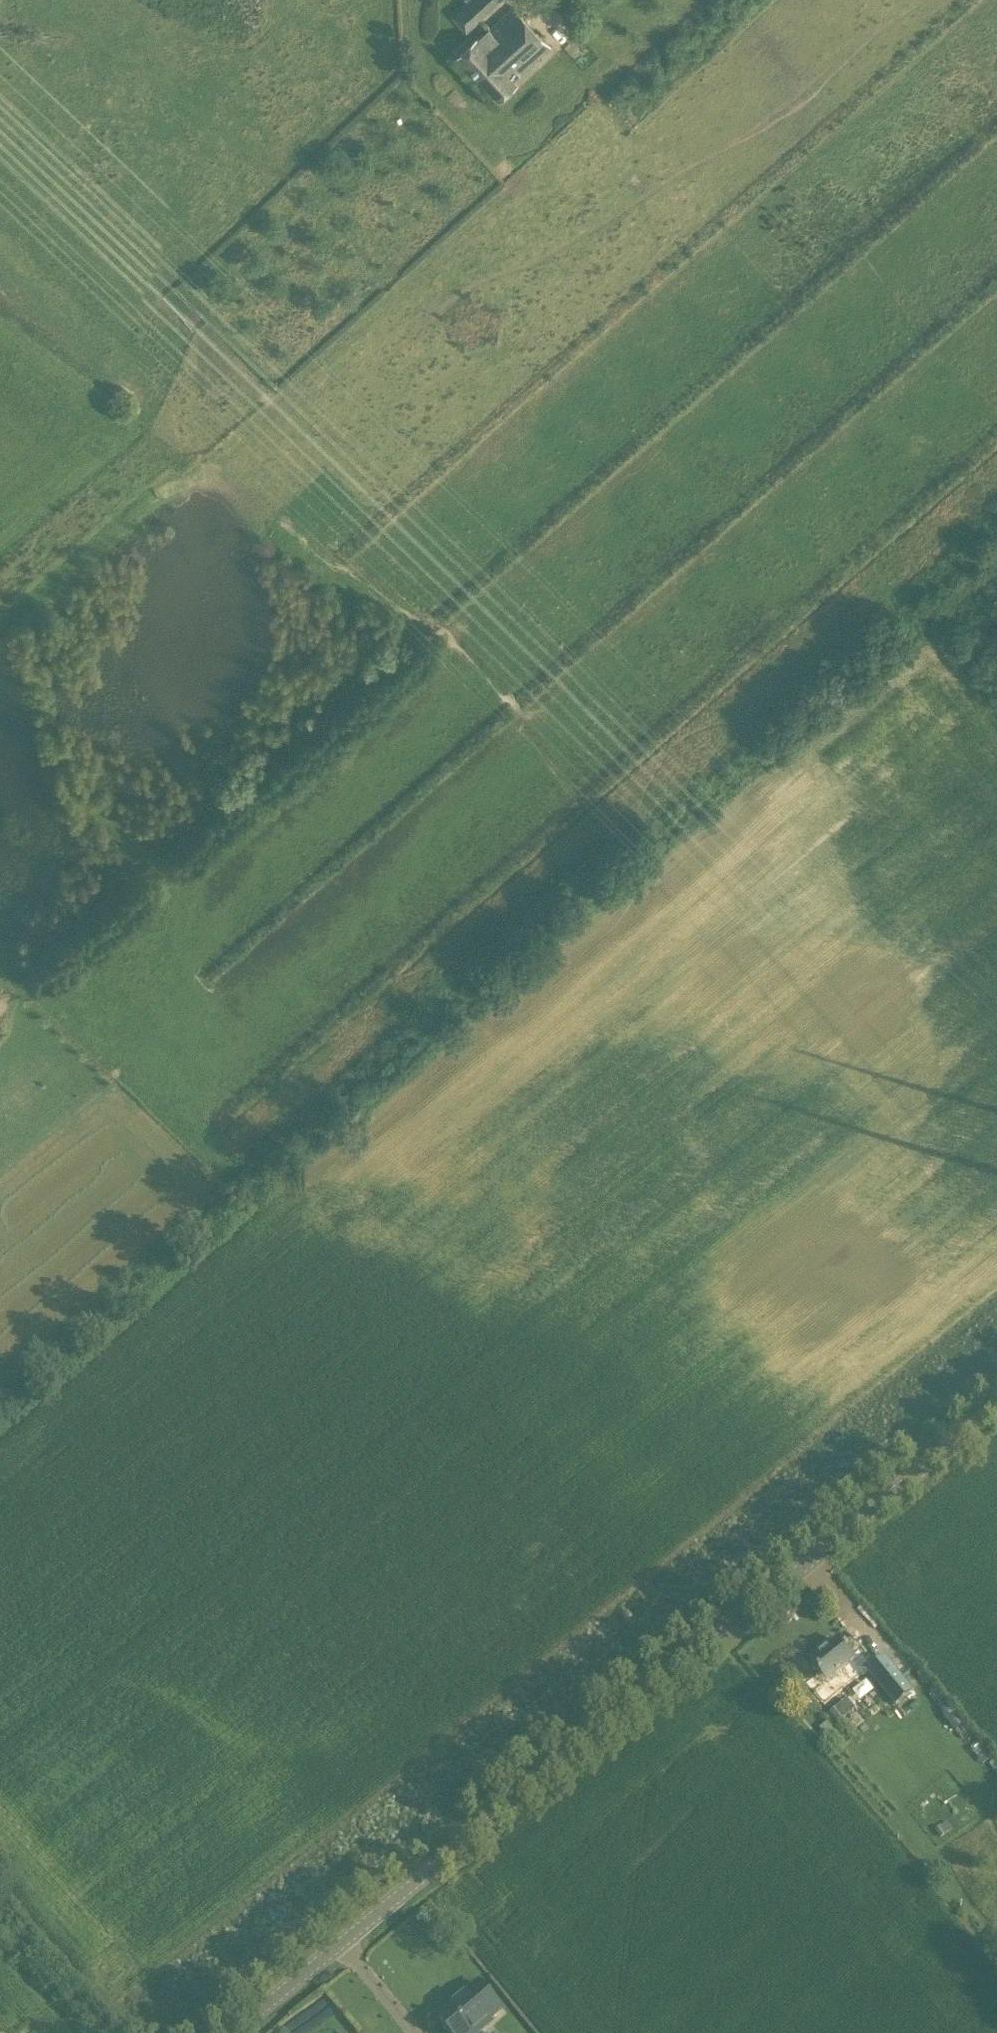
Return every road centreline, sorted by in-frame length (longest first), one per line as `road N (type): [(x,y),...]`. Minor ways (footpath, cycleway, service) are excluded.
road 1 (unclassified): [(996,1409),(234,2032)]

